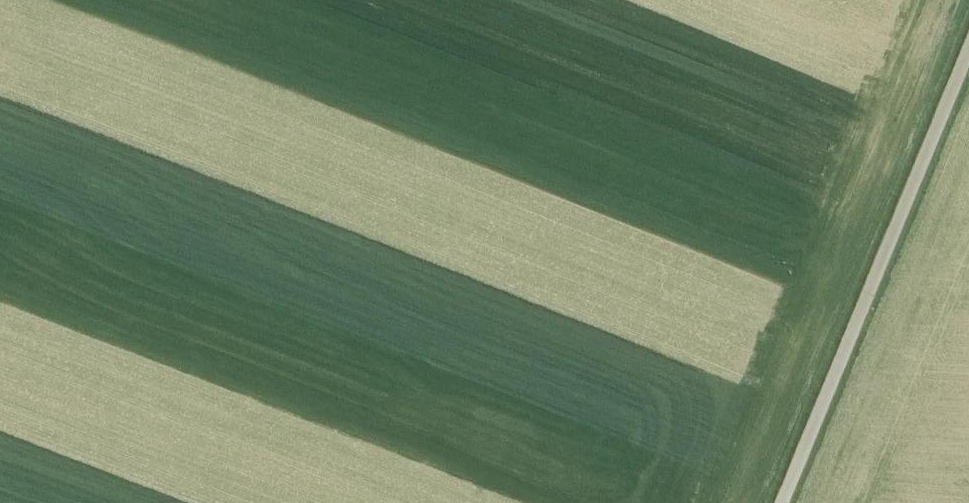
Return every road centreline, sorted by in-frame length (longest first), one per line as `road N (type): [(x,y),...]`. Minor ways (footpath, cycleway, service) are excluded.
road 1 (unclassified): [(780,502),(968,41)]

